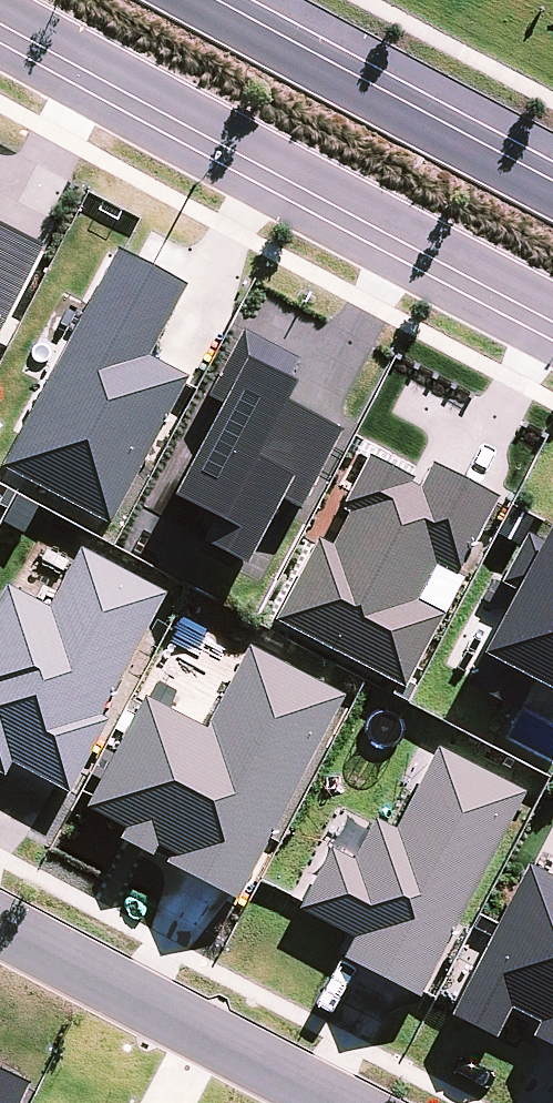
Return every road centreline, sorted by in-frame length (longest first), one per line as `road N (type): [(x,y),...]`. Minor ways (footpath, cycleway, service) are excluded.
road 1 (tertiary): [(552,311),(0,6)]
road 2 (tertiary): [(207,0),(552,194)]
road 3 (residential): [(0,921),(345,1102)]

